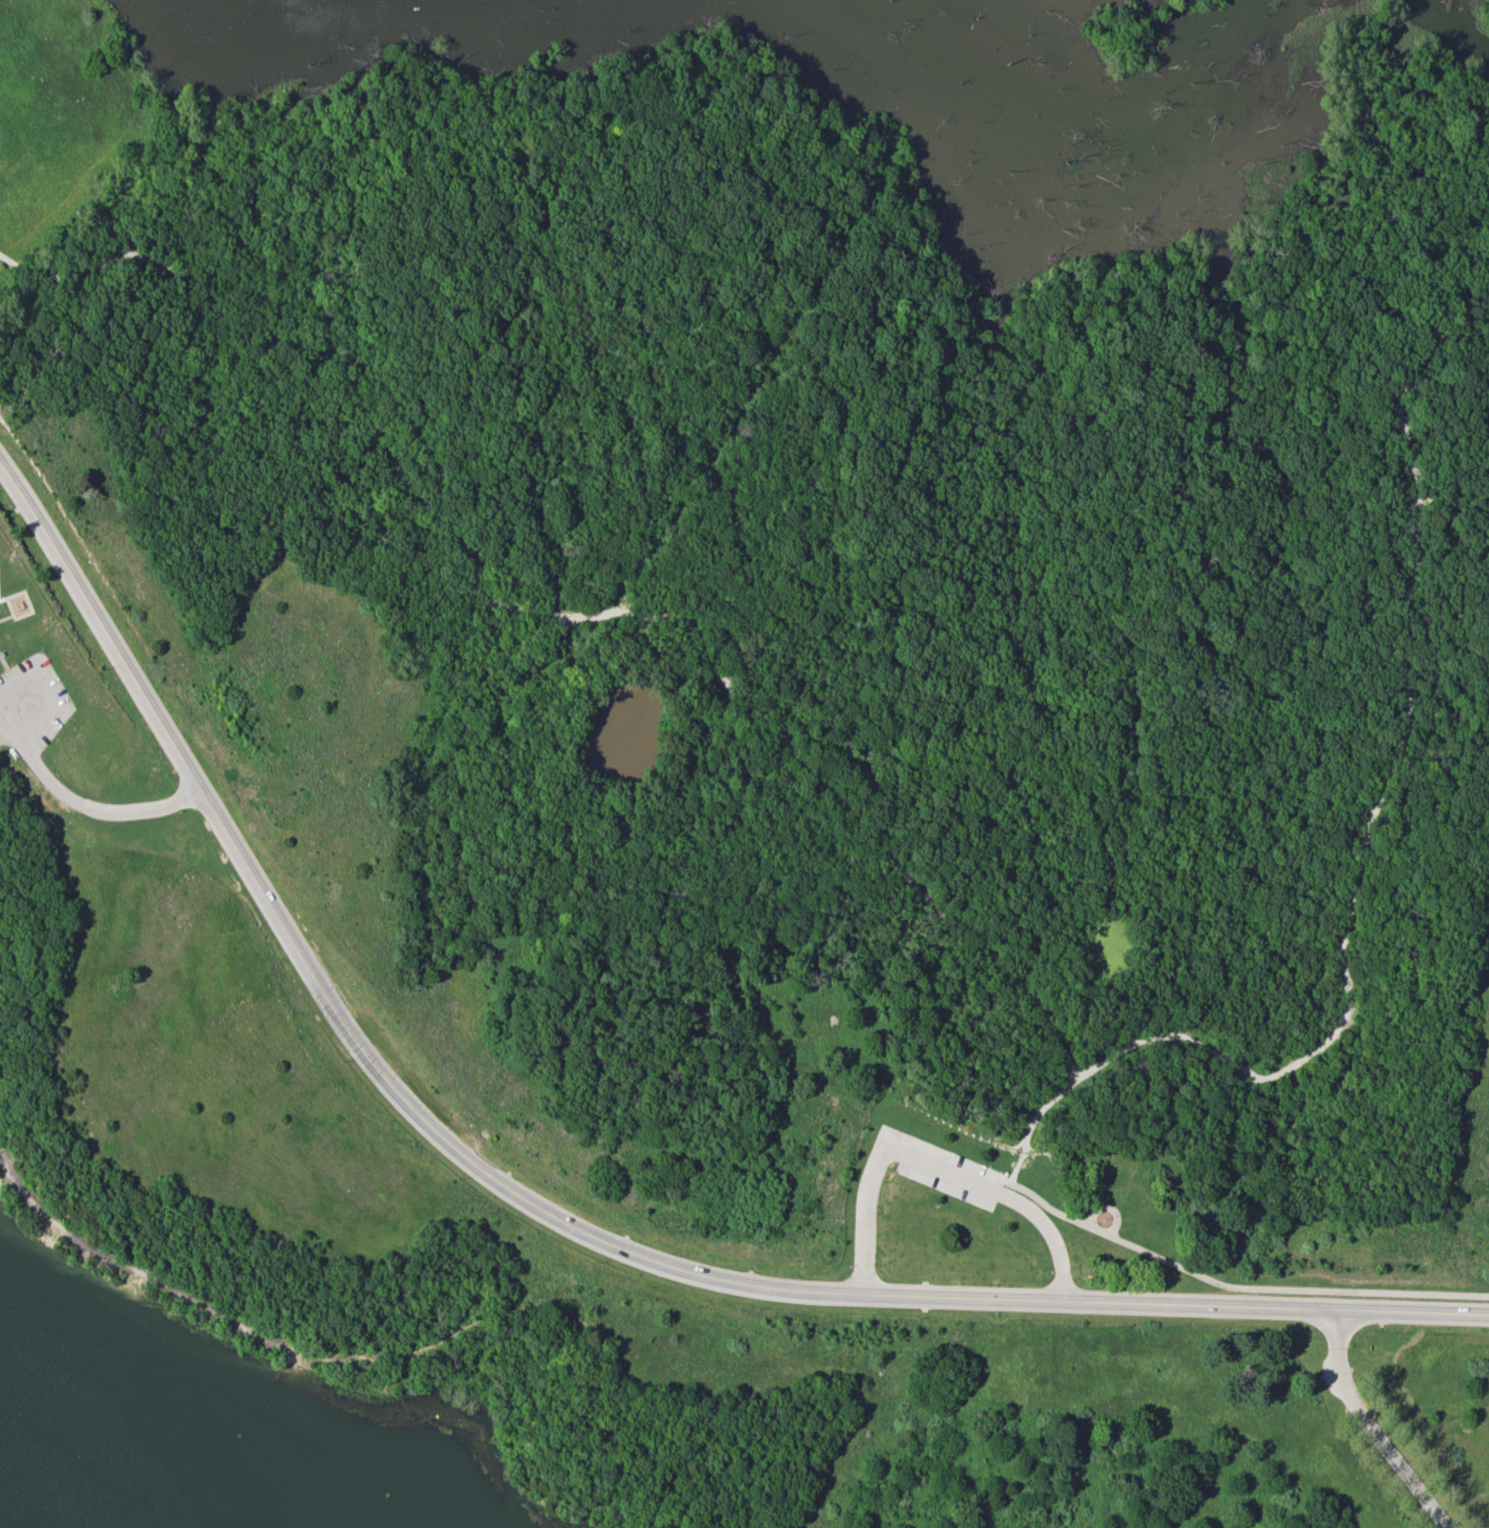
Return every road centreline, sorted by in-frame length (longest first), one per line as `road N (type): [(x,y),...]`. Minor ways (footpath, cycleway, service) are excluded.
road 1 (secondary): [(0,464),(358,1047),(484,1174),(555,1219),(691,1278),(790,1298),(1488,1316)]
road 2 (residential): [(1448,1527),(1366,1430),(1344,1386),(1326,1312)]

